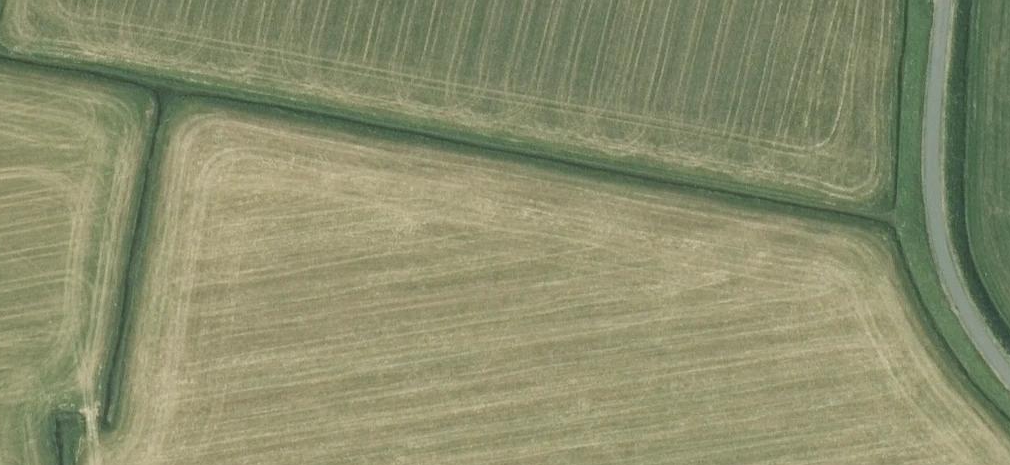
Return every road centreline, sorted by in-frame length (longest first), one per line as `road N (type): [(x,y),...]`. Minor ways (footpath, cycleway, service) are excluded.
road 1 (unclassified): [(1009,373),(968,312),(938,223),(933,112),(943,0)]

